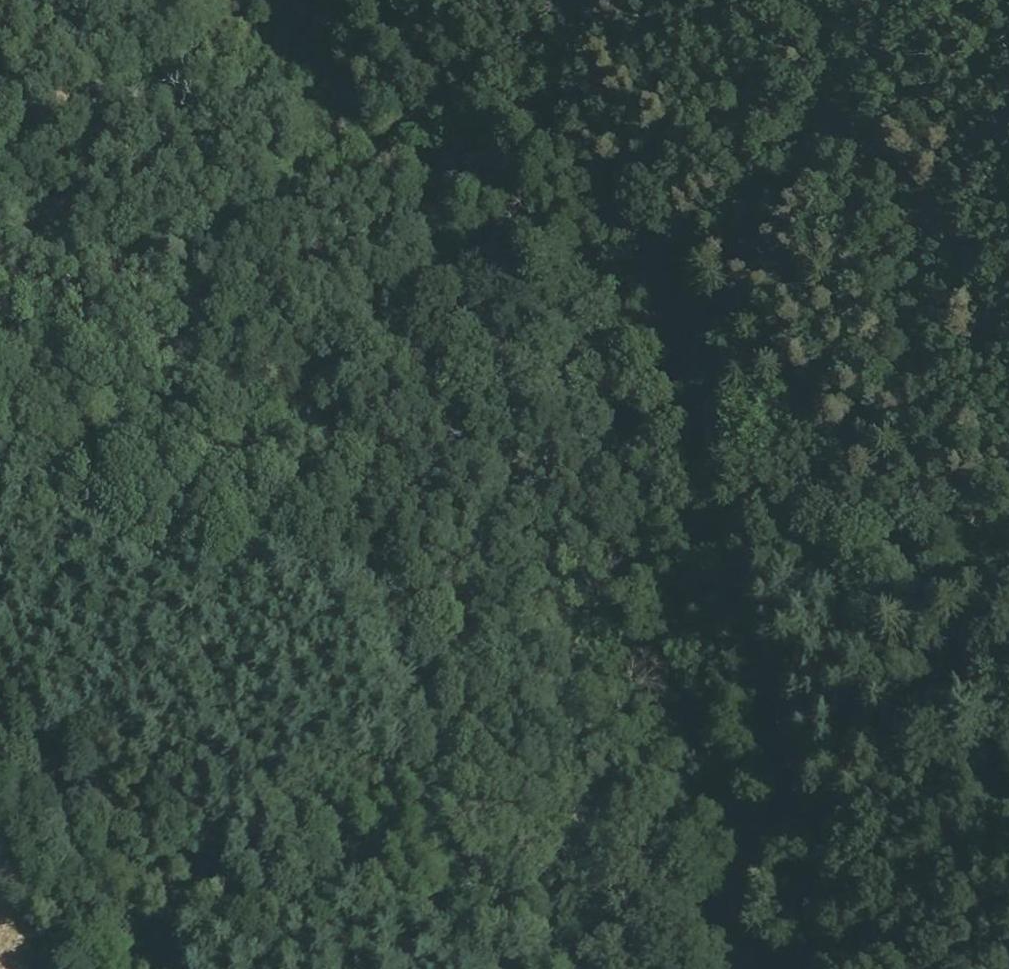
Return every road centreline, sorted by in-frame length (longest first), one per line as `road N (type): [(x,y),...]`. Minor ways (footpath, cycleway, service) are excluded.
road 1 (track): [(481,0),(663,218),(731,371),(809,612),(829,746),(804,968)]

